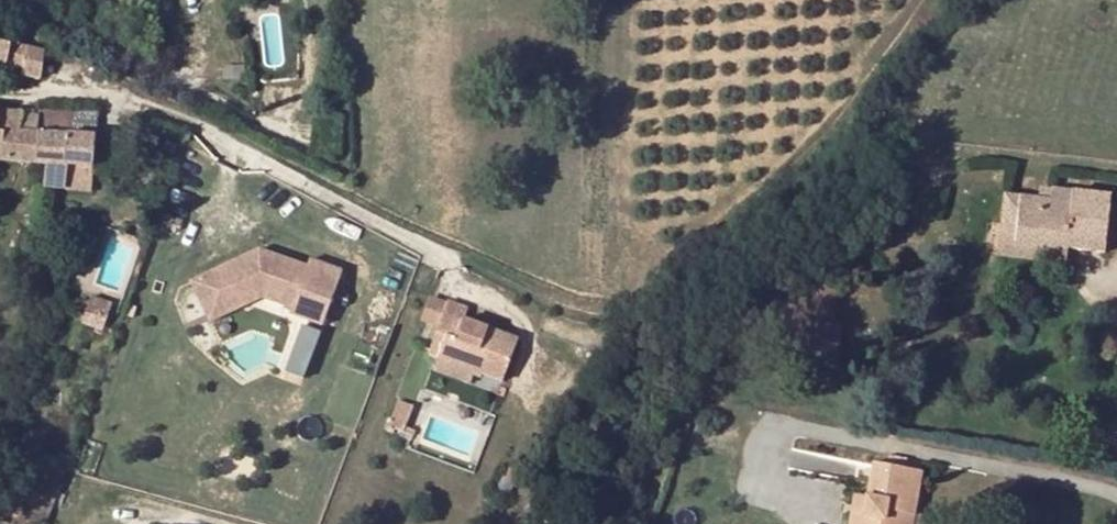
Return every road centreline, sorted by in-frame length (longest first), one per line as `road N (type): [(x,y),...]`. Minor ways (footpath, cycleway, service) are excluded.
road 1 (residential): [(0,91),(99,96),(173,117),(443,258)]

